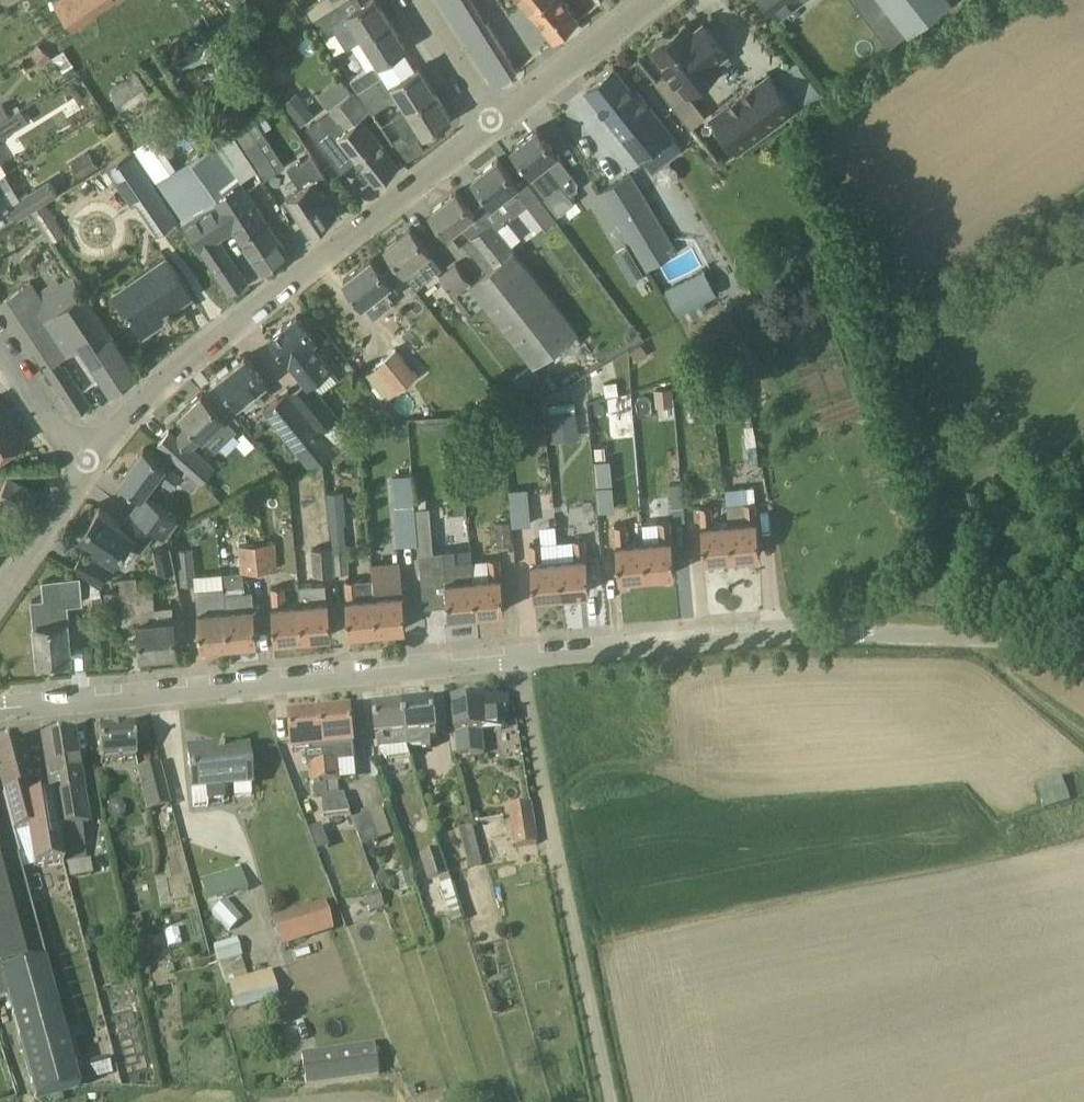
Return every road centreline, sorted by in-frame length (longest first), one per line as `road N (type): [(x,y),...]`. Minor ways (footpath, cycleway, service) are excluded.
road 1 (residential): [(85,467),(169,379),(495,122)]
road 2 (residential): [(0,708),(514,647)]
road 3 (residential): [(514,647),(780,628),(950,636)]
road 4 (residential): [(583,979),(514,647)]
road 5 (residential): [(495,122),(648,0)]
road 6 (track): [(1083,744),(950,636)]
road 7 (residential): [(85,467),(0,339)]
road 8 (residential): [(495,122),(417,0)]
road 9 (residential): [(0,584),(85,467)]
road 10 (unclassified): [(1083,643),(950,636)]
road 11 (unclassified): [(609,1101),(583,979)]

